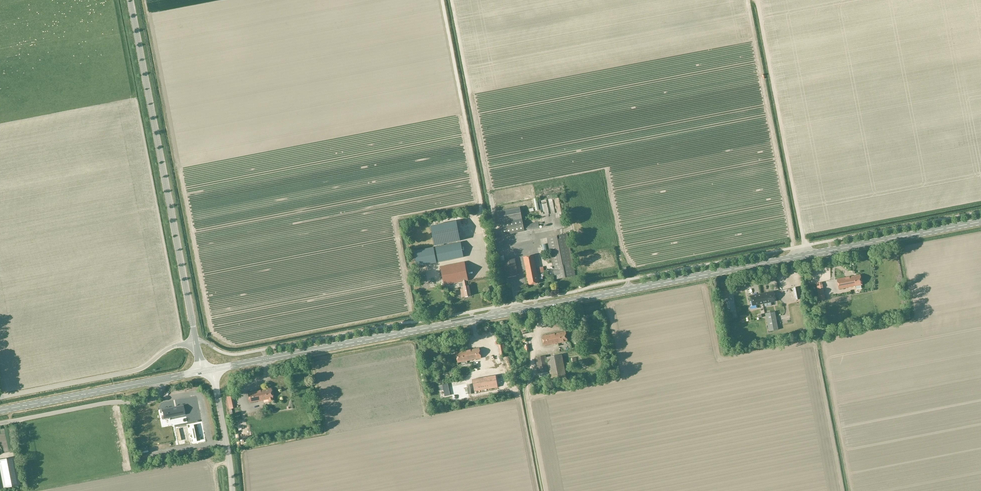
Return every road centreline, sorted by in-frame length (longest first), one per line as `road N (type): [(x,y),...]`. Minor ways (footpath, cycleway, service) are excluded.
road 1 (secondary): [(216,369),(980,222)]
road 2 (tertiary): [(196,342),(130,0)]
road 3 (unclassified): [(0,397),(136,371),(196,342)]
road 4 (unclassified): [(158,380),(158,394),(142,405),(106,403),(0,424)]
road 5 (secondary): [(0,411),(158,380)]

